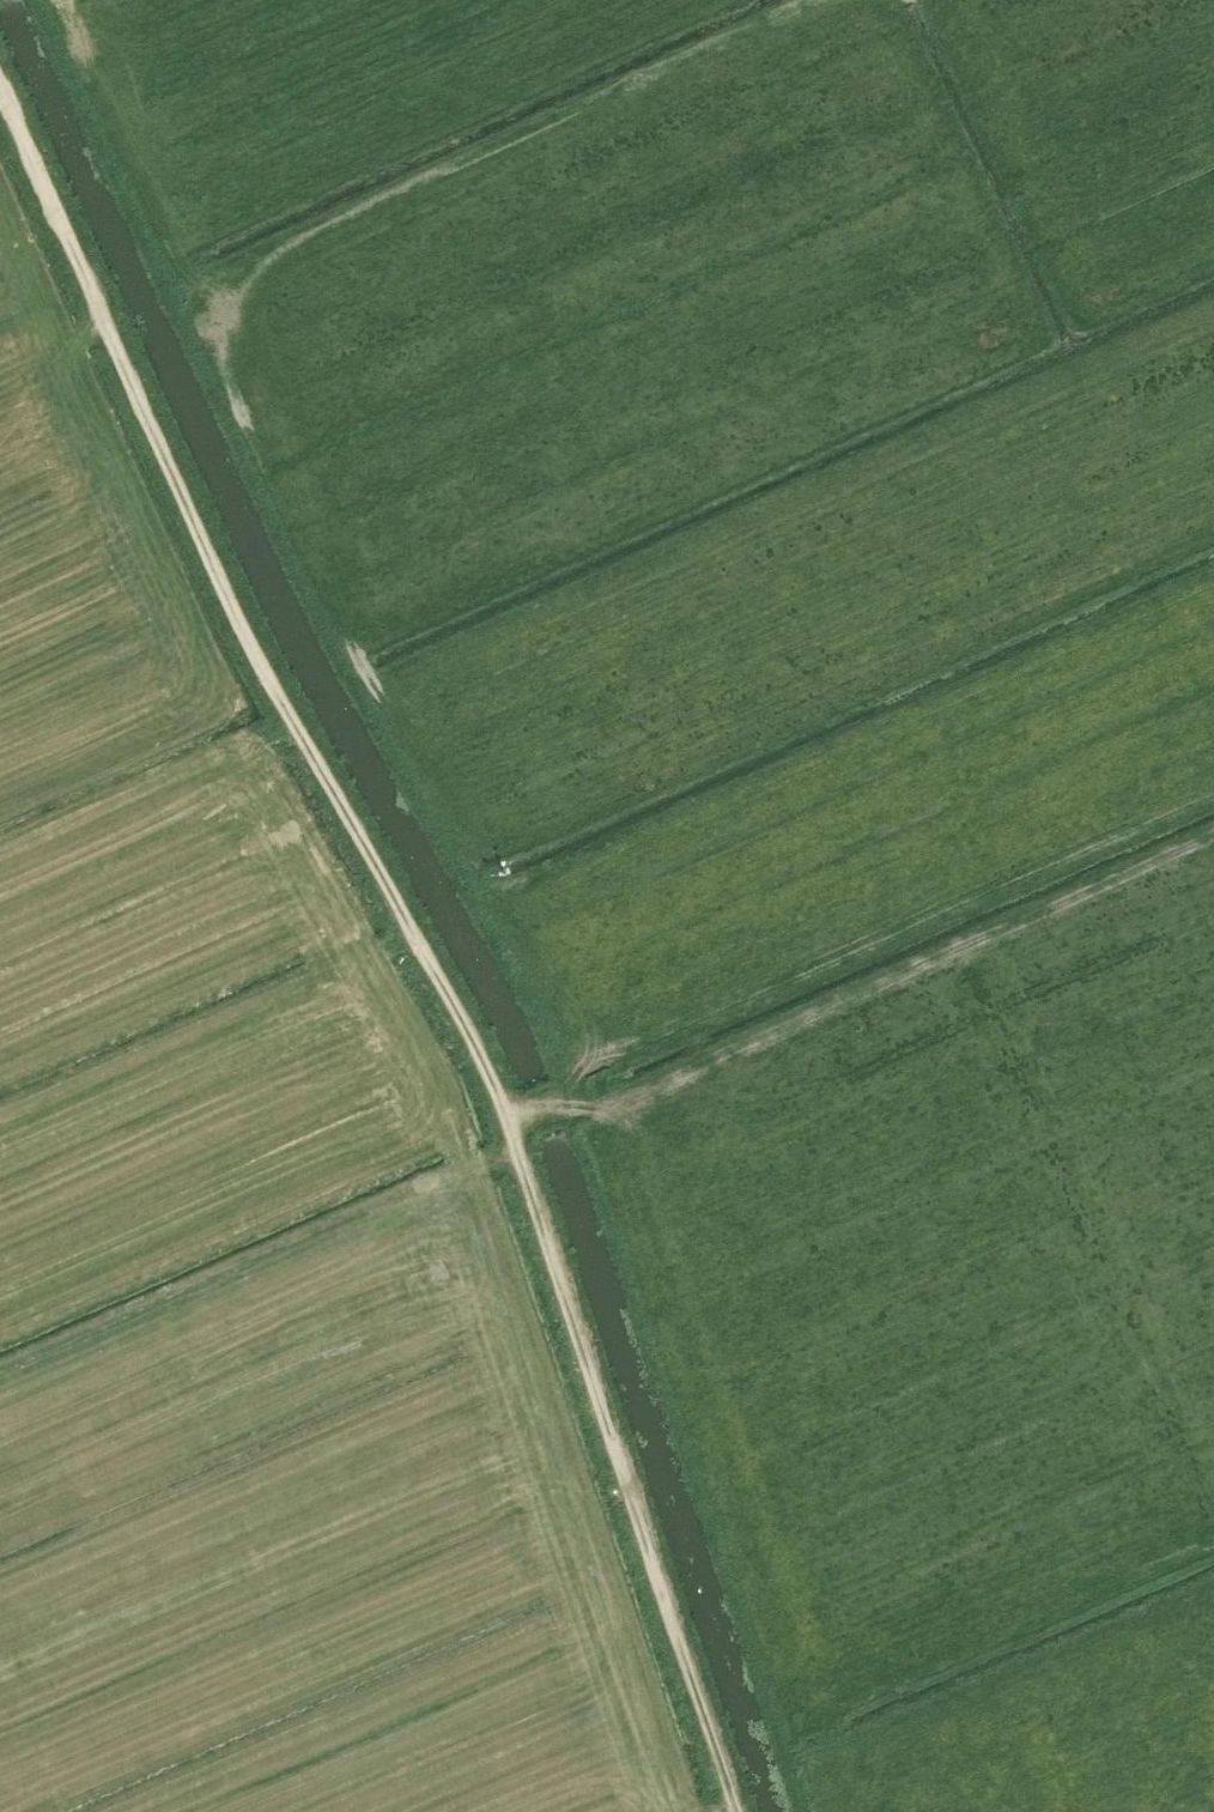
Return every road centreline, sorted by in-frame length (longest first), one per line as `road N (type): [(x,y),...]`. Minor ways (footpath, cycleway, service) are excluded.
road 1 (track): [(736,1811),(498,1093),(252,640),(0,88)]

